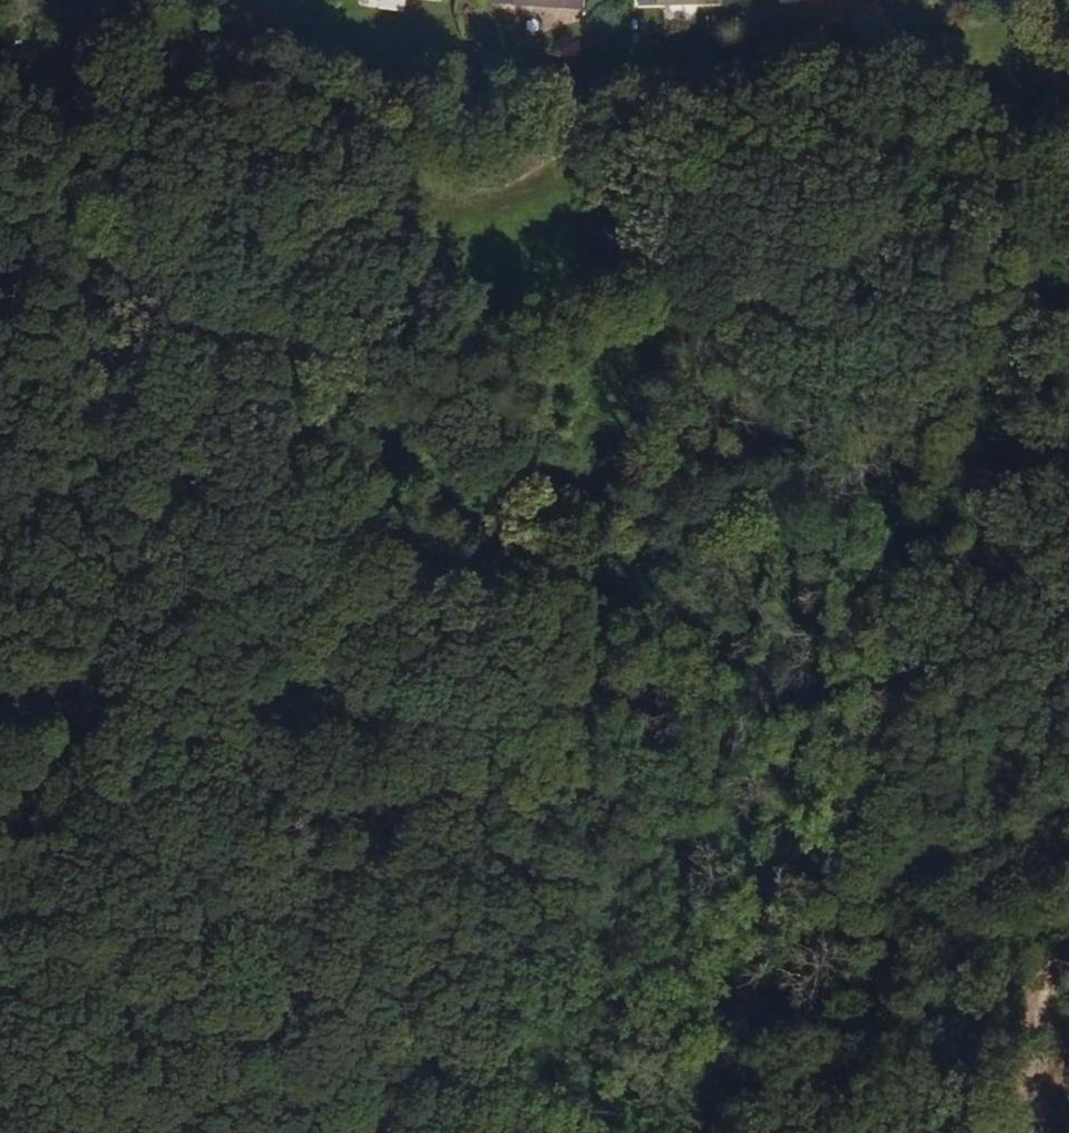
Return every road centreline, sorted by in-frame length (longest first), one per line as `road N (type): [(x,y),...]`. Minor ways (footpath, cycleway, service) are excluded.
road 1 (track): [(1068,303),(1018,202),(949,279),(878,441),(681,747),(601,936),(514,1054)]
road 2 (track): [(190,0),(187,50),(150,91),(129,144),(79,389),(74,474),(87,573),(71,644),(54,807),(29,872),(0,907)]

